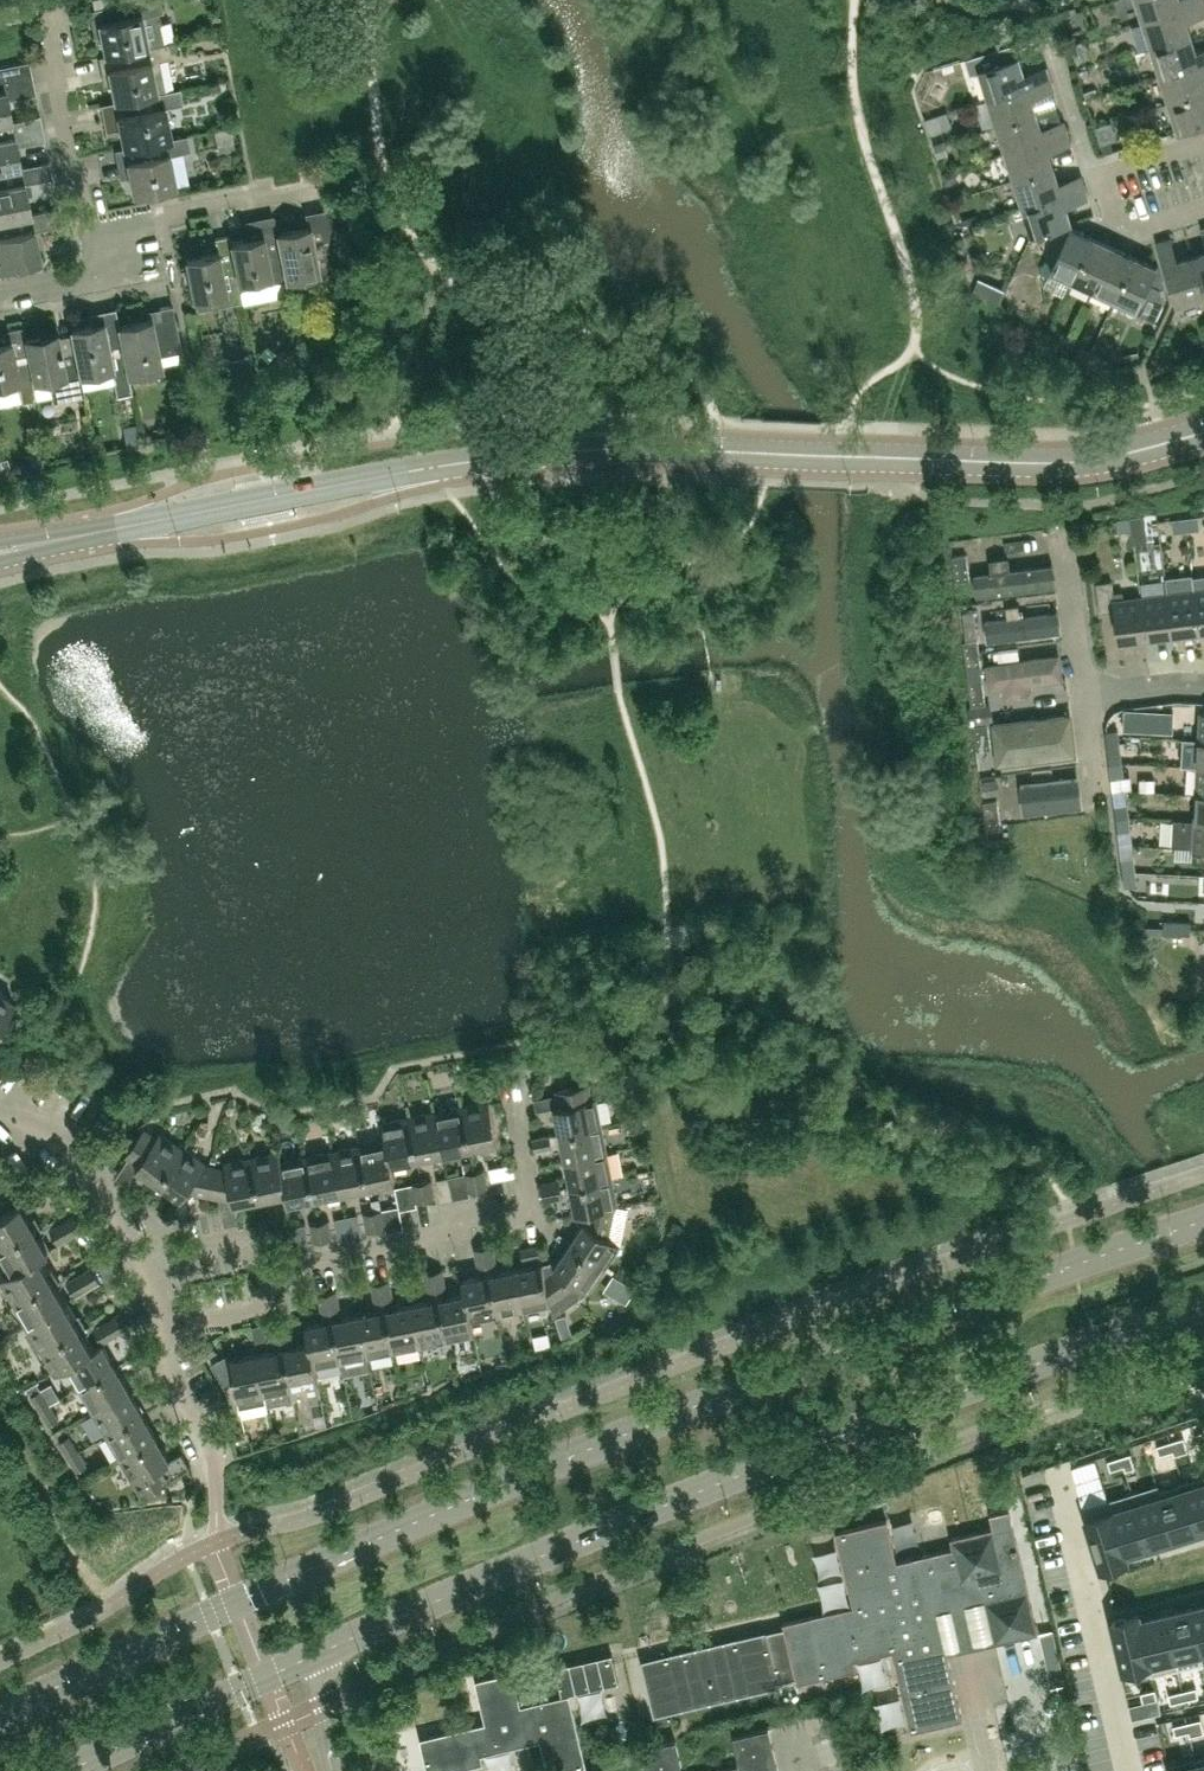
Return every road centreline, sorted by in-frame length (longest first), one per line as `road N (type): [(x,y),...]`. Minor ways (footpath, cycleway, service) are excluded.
road 1 (primary): [(1203,1219),(550,1464),(288,1577),(0,1718)]
road 2 (tertiary): [(0,547),(477,459),(657,448),(1050,462),(1115,455),(1203,431)]
road 3 (primary): [(325,1650),(715,1483),(1203,1304)]
road 4 (residential): [(279,1269),(427,1238),(447,1219),(533,1208),(512,1103)]
road 5 (residential): [(1128,1770),(1059,1466)]
road 6 (primary): [(69,1770),(325,1650)]
road 7 (residential): [(94,268),(43,9)]
road 8 (residential): [(94,268),(149,221),(307,189)]
road 9 (residential): [(215,1521),(217,1461),(152,1354),(181,1338)]
road 10 (residential): [(137,1262),(76,1159),(0,1114)]
road 11 (residential): [(1084,696),(1066,539)]
road 12 (residential): [(1046,26),(1101,173)]
road 13 (residential): [(279,1269),(244,1241),(137,1262)]
road 14 (residential): [(181,1338),(287,1306),(279,1269)]
road 15 (residential): [(1203,211),(1149,228),(1114,215),(1101,173)]
road 16 (unclassified): [(335,1770),(321,1701),(325,1650)]
road 17 (residential): [(1203,685),(1084,696)]

